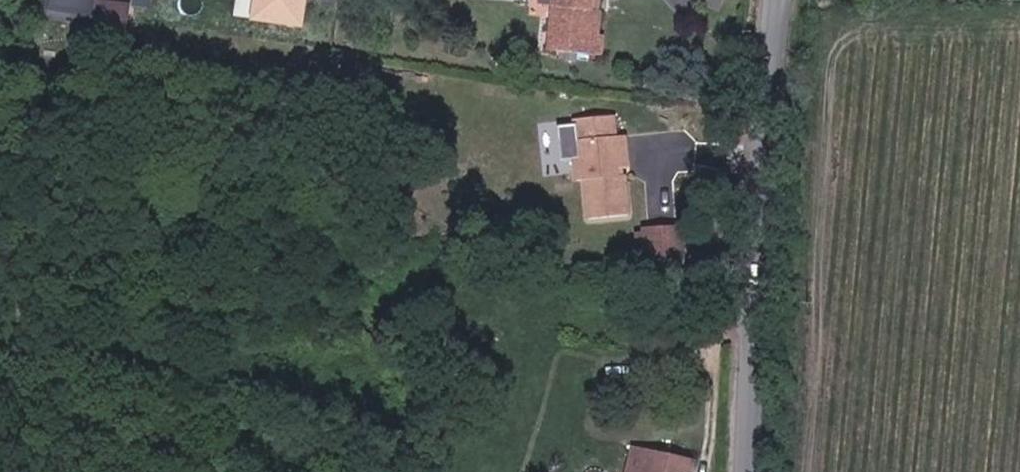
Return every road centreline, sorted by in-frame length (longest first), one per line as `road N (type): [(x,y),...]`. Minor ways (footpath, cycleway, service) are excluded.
road 1 (tertiary): [(786,0),(762,243),(756,471)]

